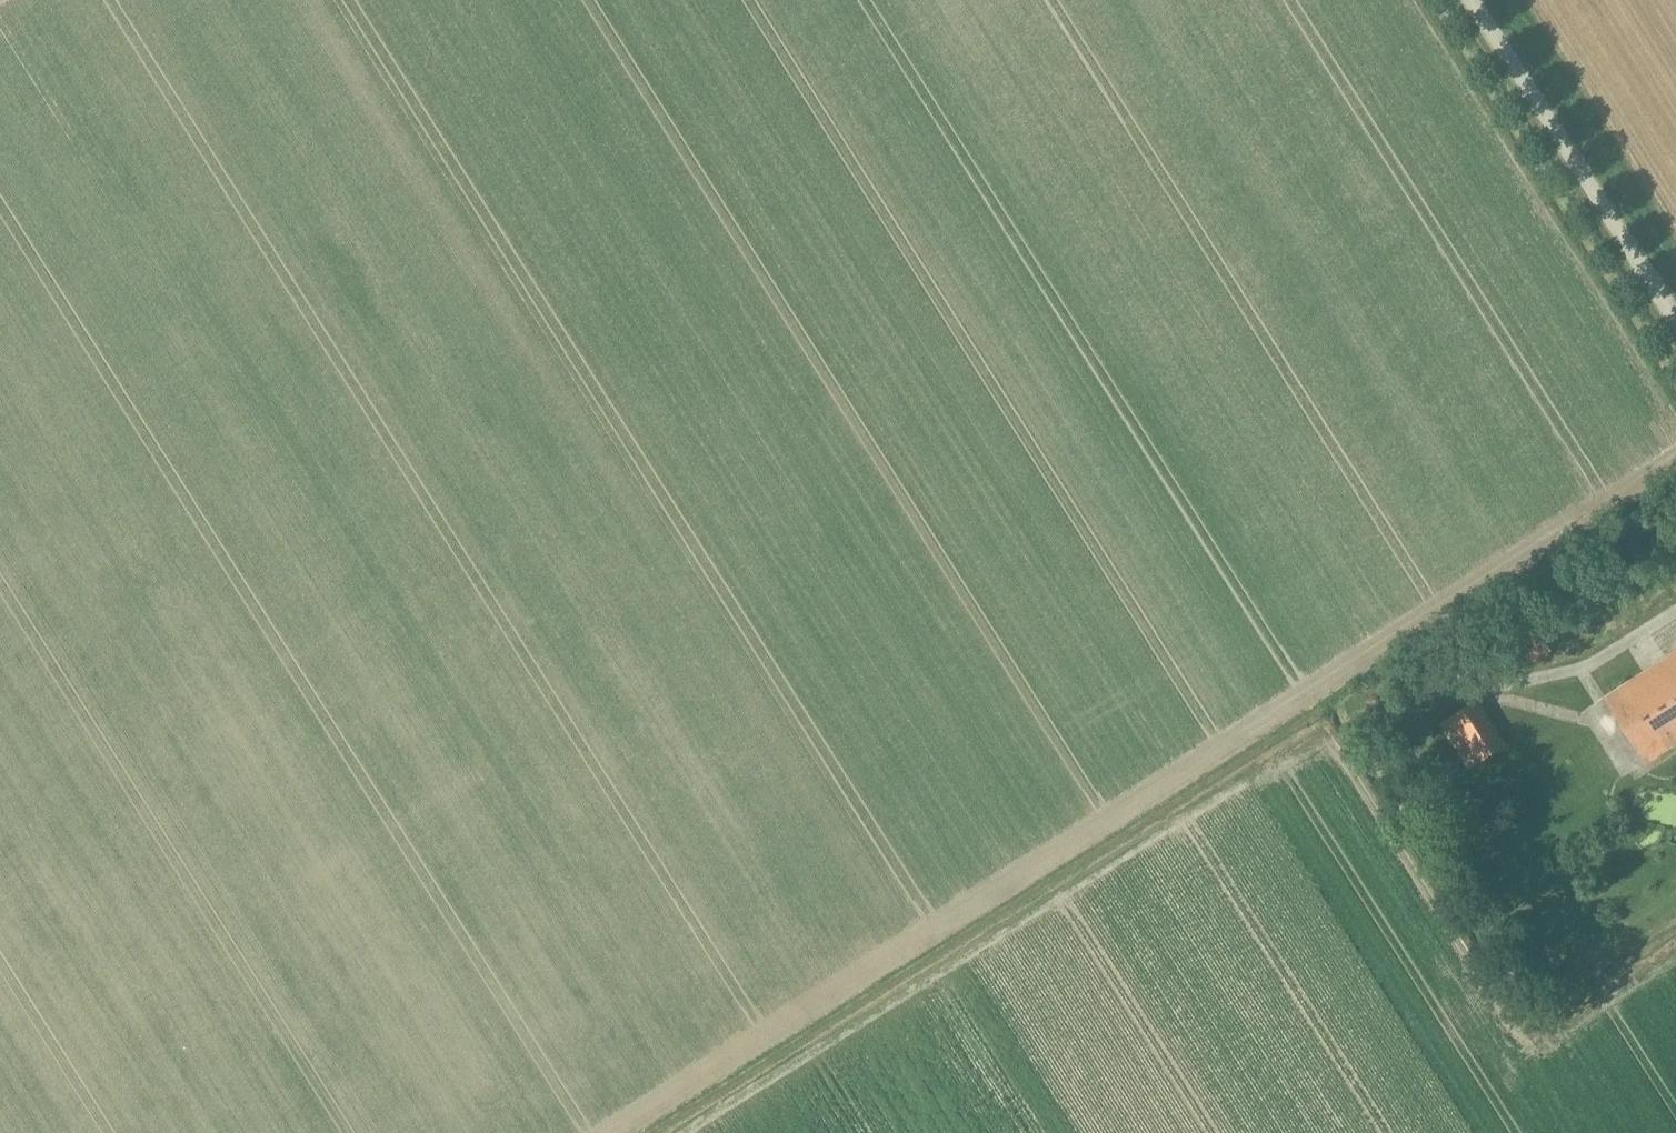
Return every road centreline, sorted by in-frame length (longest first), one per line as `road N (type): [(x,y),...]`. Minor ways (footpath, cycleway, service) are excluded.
road 1 (unclassified): [(1675,323),(1470,0)]

